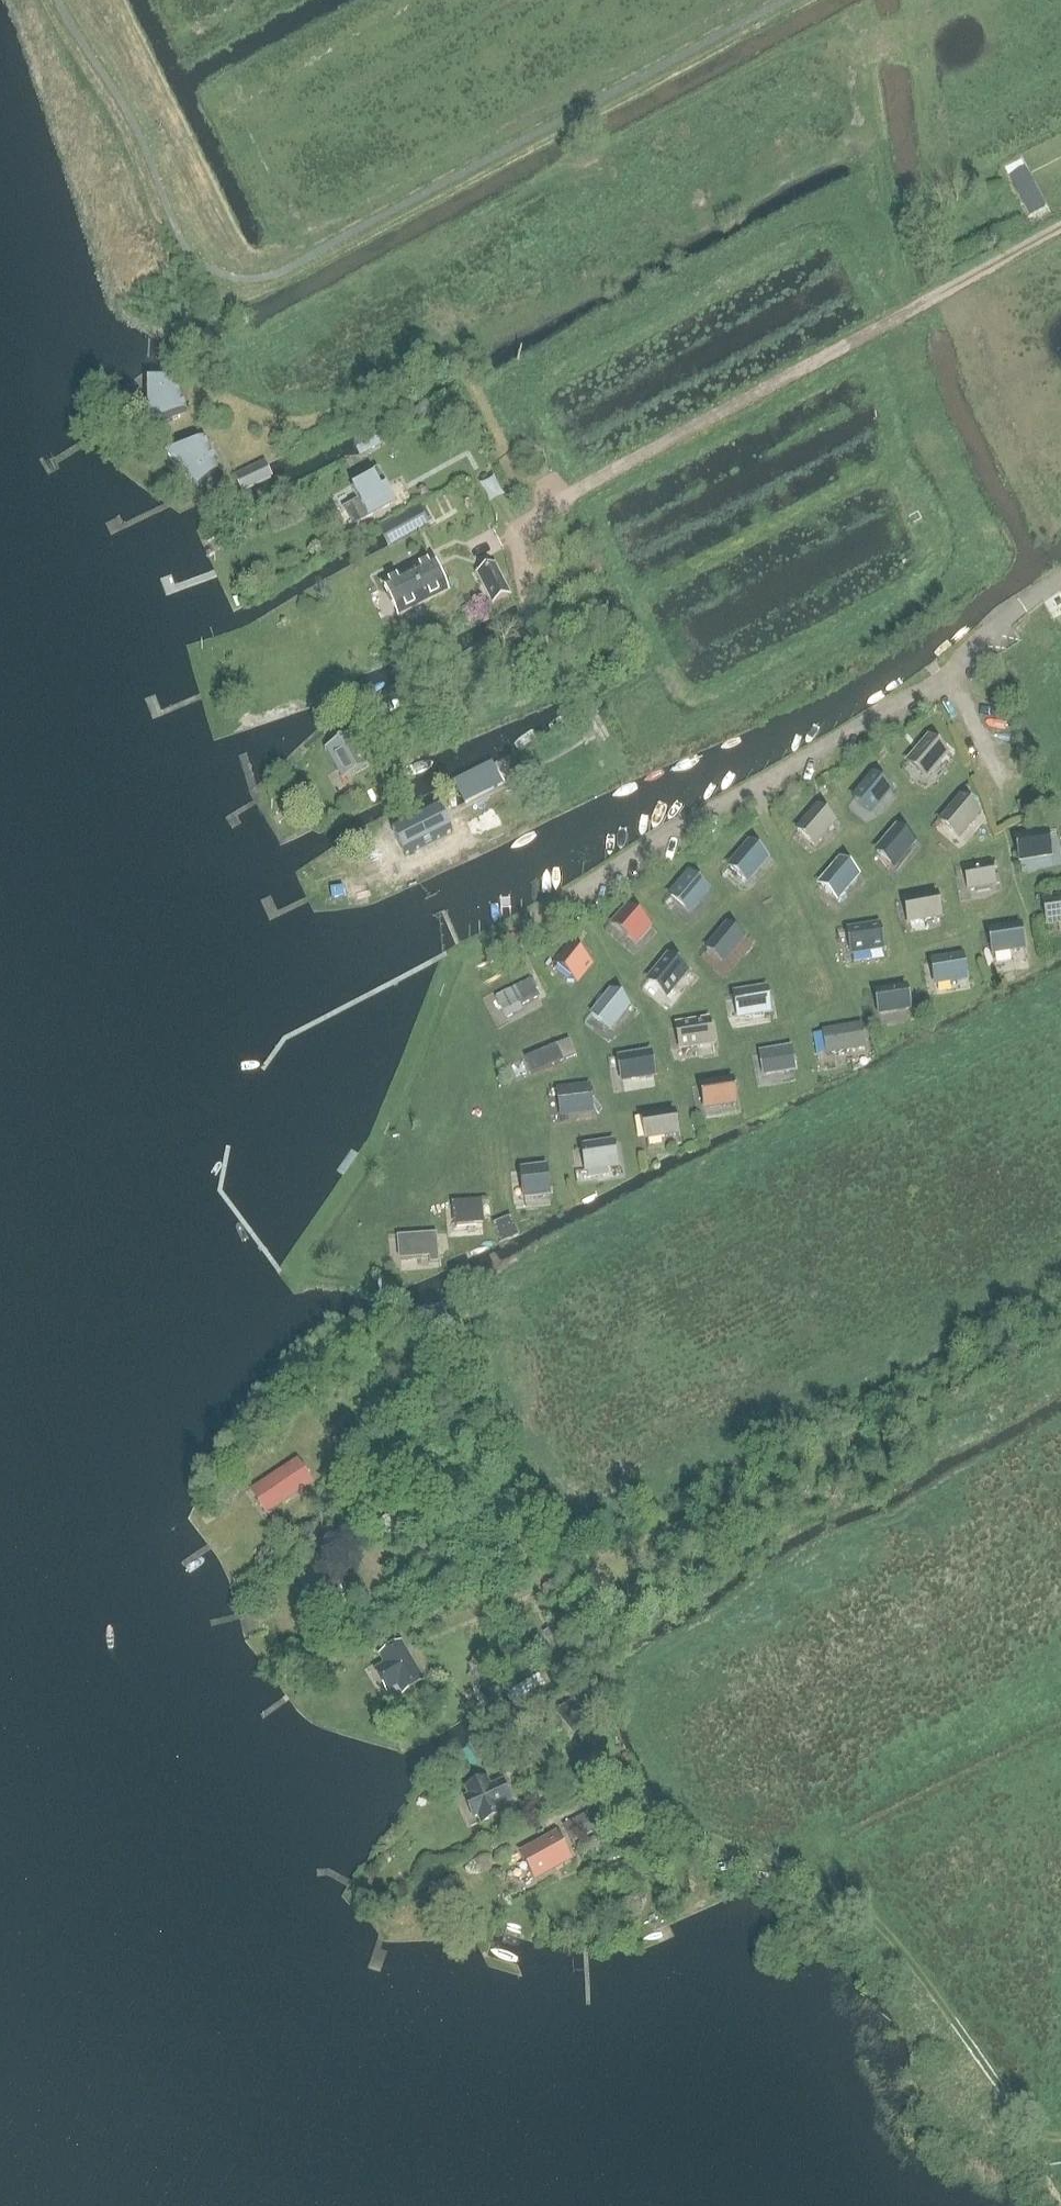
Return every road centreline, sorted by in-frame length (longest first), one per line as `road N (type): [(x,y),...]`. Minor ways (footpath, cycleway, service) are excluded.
road 1 (track): [(1060,228),(559,500),(536,500),(524,486),(462,370),(440,369),(326,420),(287,423),(240,413)]
road 2 (track): [(1060,578),(855,732),(496,939)]
road 3 (track): [(1060,1316),(528,1580)]
road 4 (track): [(658,1832),(688,1837),(857,1905),(903,1954),(1025,2123),(1060,2134)]

